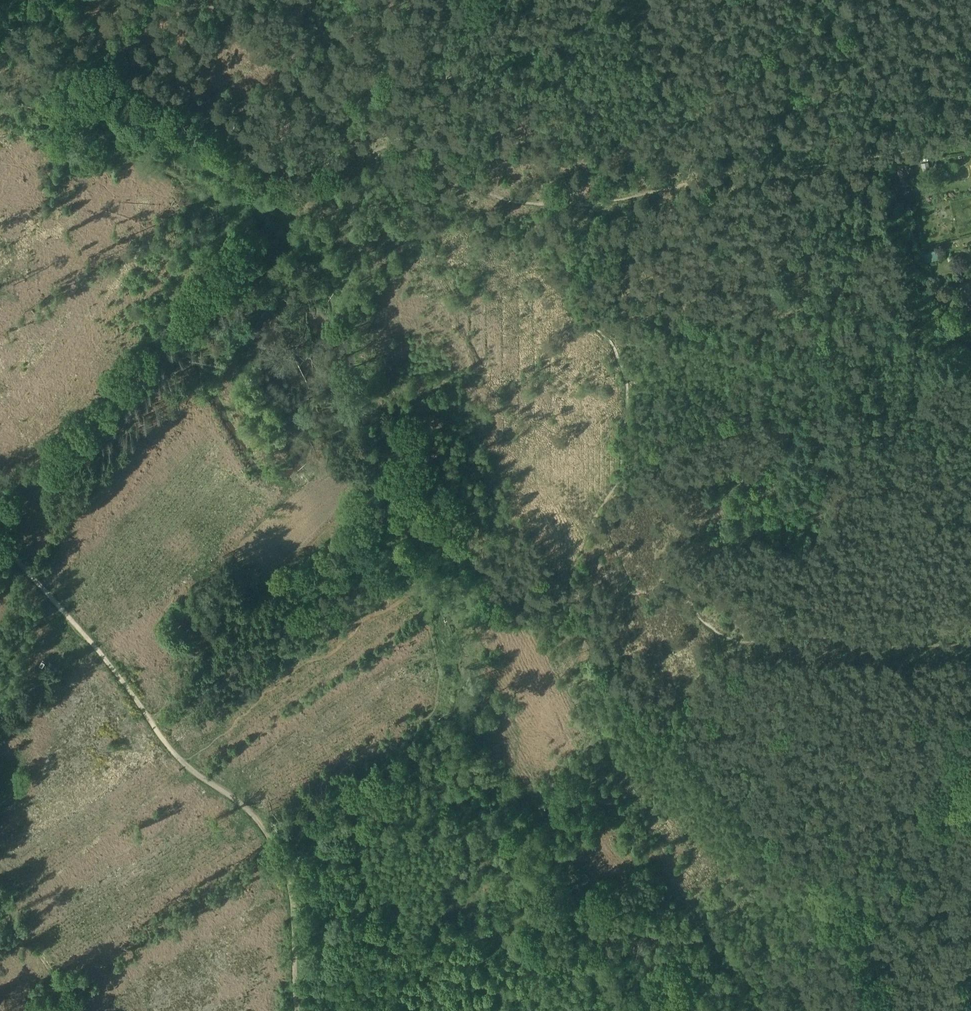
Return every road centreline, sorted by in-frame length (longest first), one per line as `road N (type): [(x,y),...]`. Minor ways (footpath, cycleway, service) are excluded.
road 1 (track): [(970,147),(594,201)]
road 2 (track): [(299,1010),(276,849),(237,795),(178,754)]
road 3 (track): [(178,754),(70,612),(0,539)]
road 4 (track): [(594,201),(788,16)]
road 5 (track): [(882,158),(788,16)]

